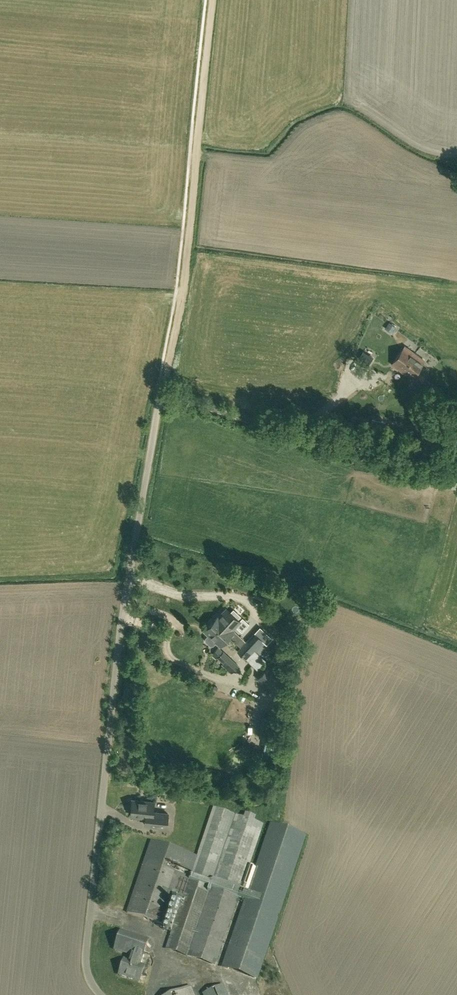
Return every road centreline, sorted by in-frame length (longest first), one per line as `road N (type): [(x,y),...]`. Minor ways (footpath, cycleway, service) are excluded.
road 1 (unclassified): [(101,994),(87,960),(125,611),(160,392)]
road 2 (track): [(160,392),(187,250),(213,0)]

